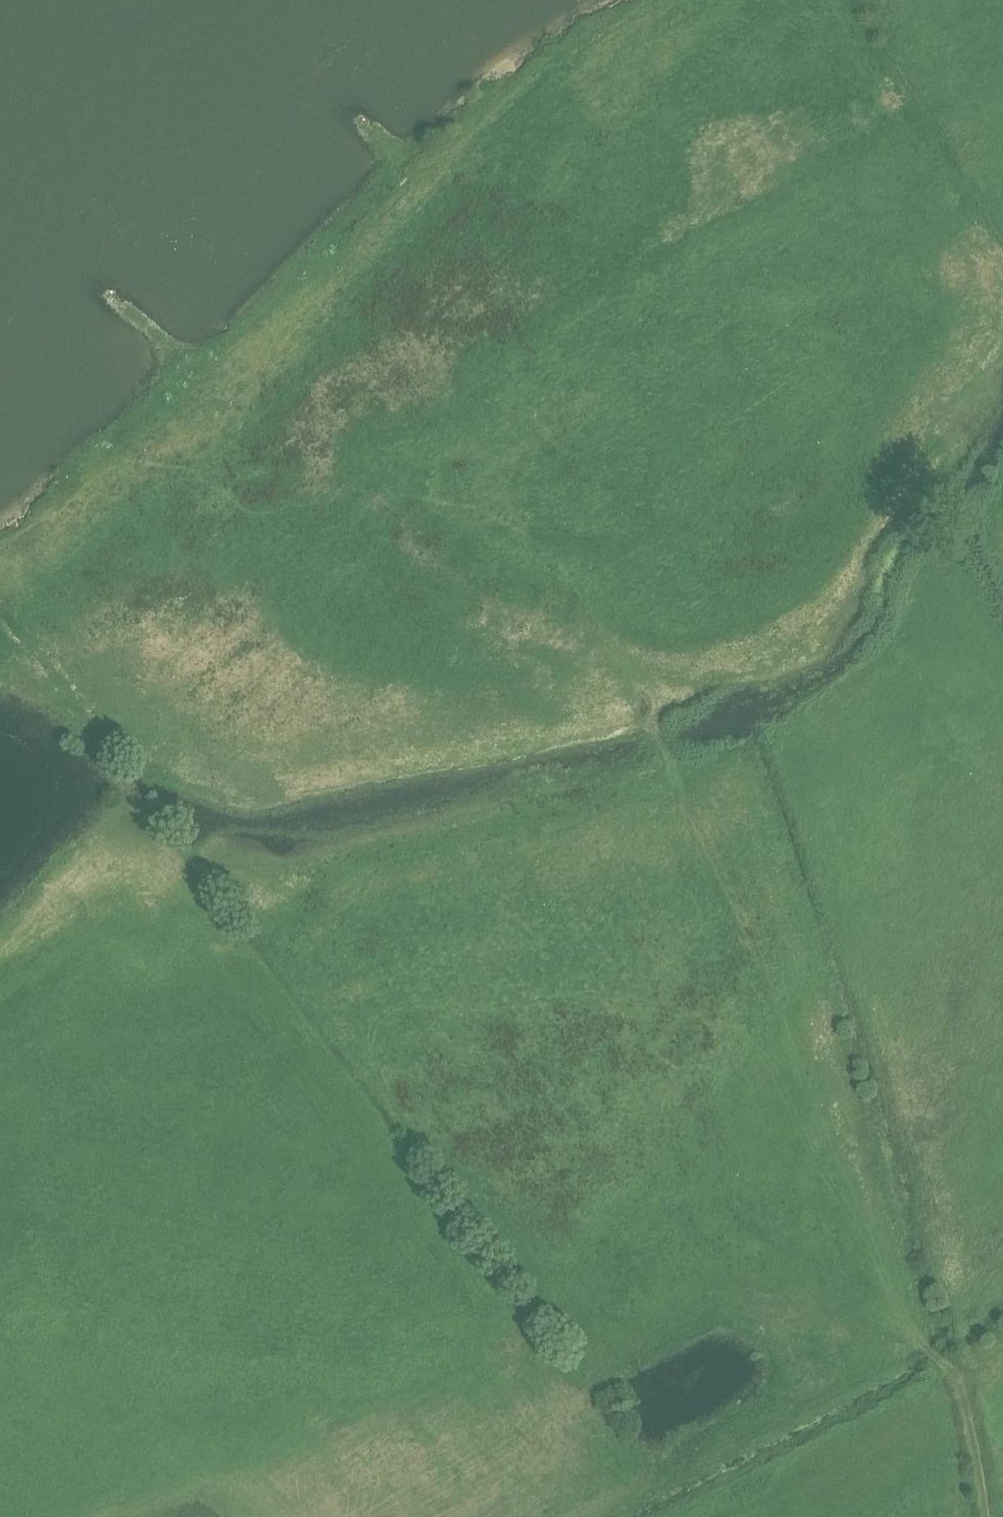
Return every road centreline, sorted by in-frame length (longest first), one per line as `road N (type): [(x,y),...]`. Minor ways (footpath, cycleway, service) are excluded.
road 1 (track): [(936,1355),(655,1491)]

